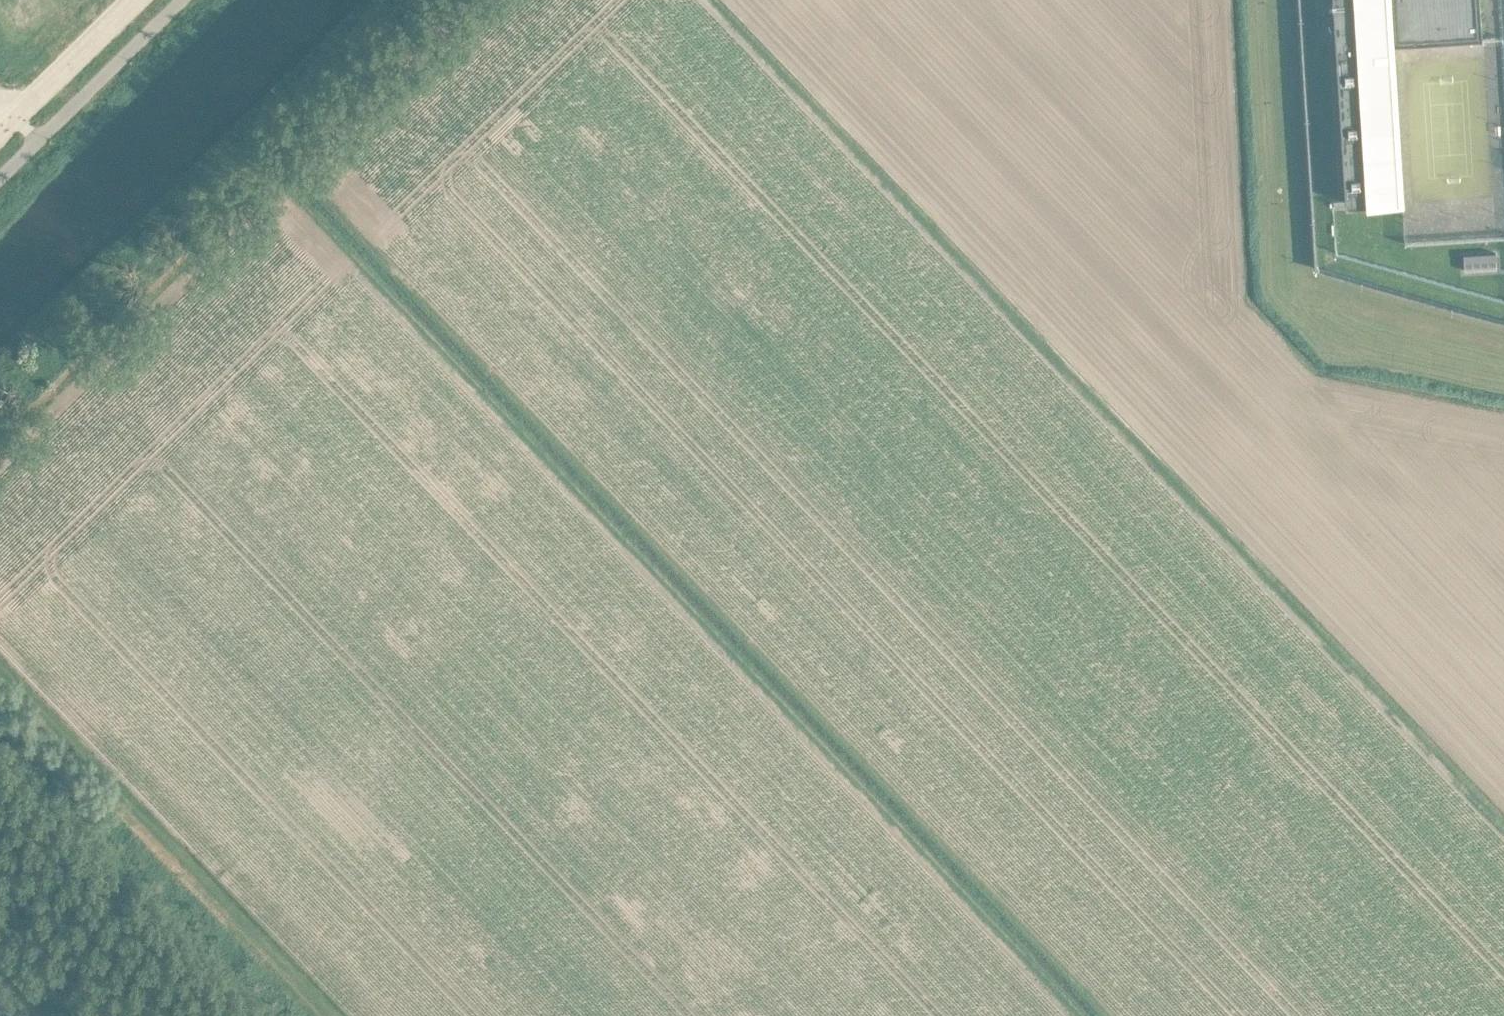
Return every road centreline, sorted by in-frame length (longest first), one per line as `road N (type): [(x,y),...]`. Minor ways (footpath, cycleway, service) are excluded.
road 1 (residential): [(129,0),(14,112)]

